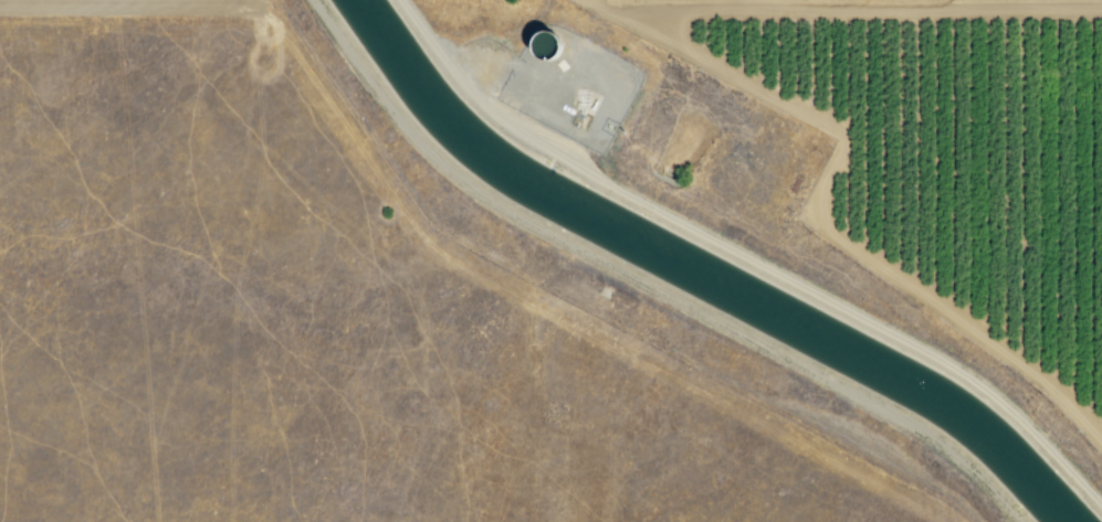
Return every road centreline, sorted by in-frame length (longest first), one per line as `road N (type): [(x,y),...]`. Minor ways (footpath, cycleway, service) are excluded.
road 1 (track): [(1101,441),(1047,381),(829,230),(821,198),(843,148),(832,127),(583,0)]
road 2 (track): [(1101,10),(663,10),(637,29)]
road 3 (track): [(260,0),(260,10),(246,14),(0,12)]

